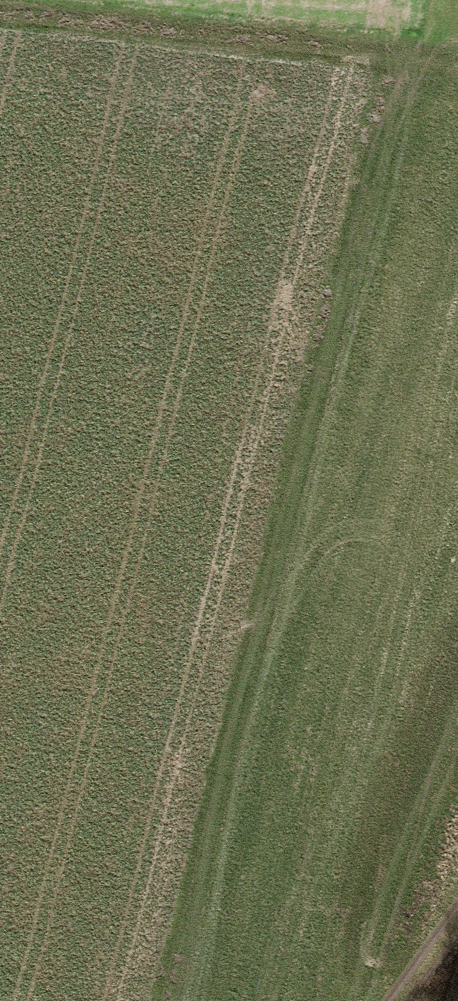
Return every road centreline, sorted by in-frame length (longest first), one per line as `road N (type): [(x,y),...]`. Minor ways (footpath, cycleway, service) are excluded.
road 1 (track): [(411,64),(175,1000)]
road 2 (track): [(0,14),(457,69)]

